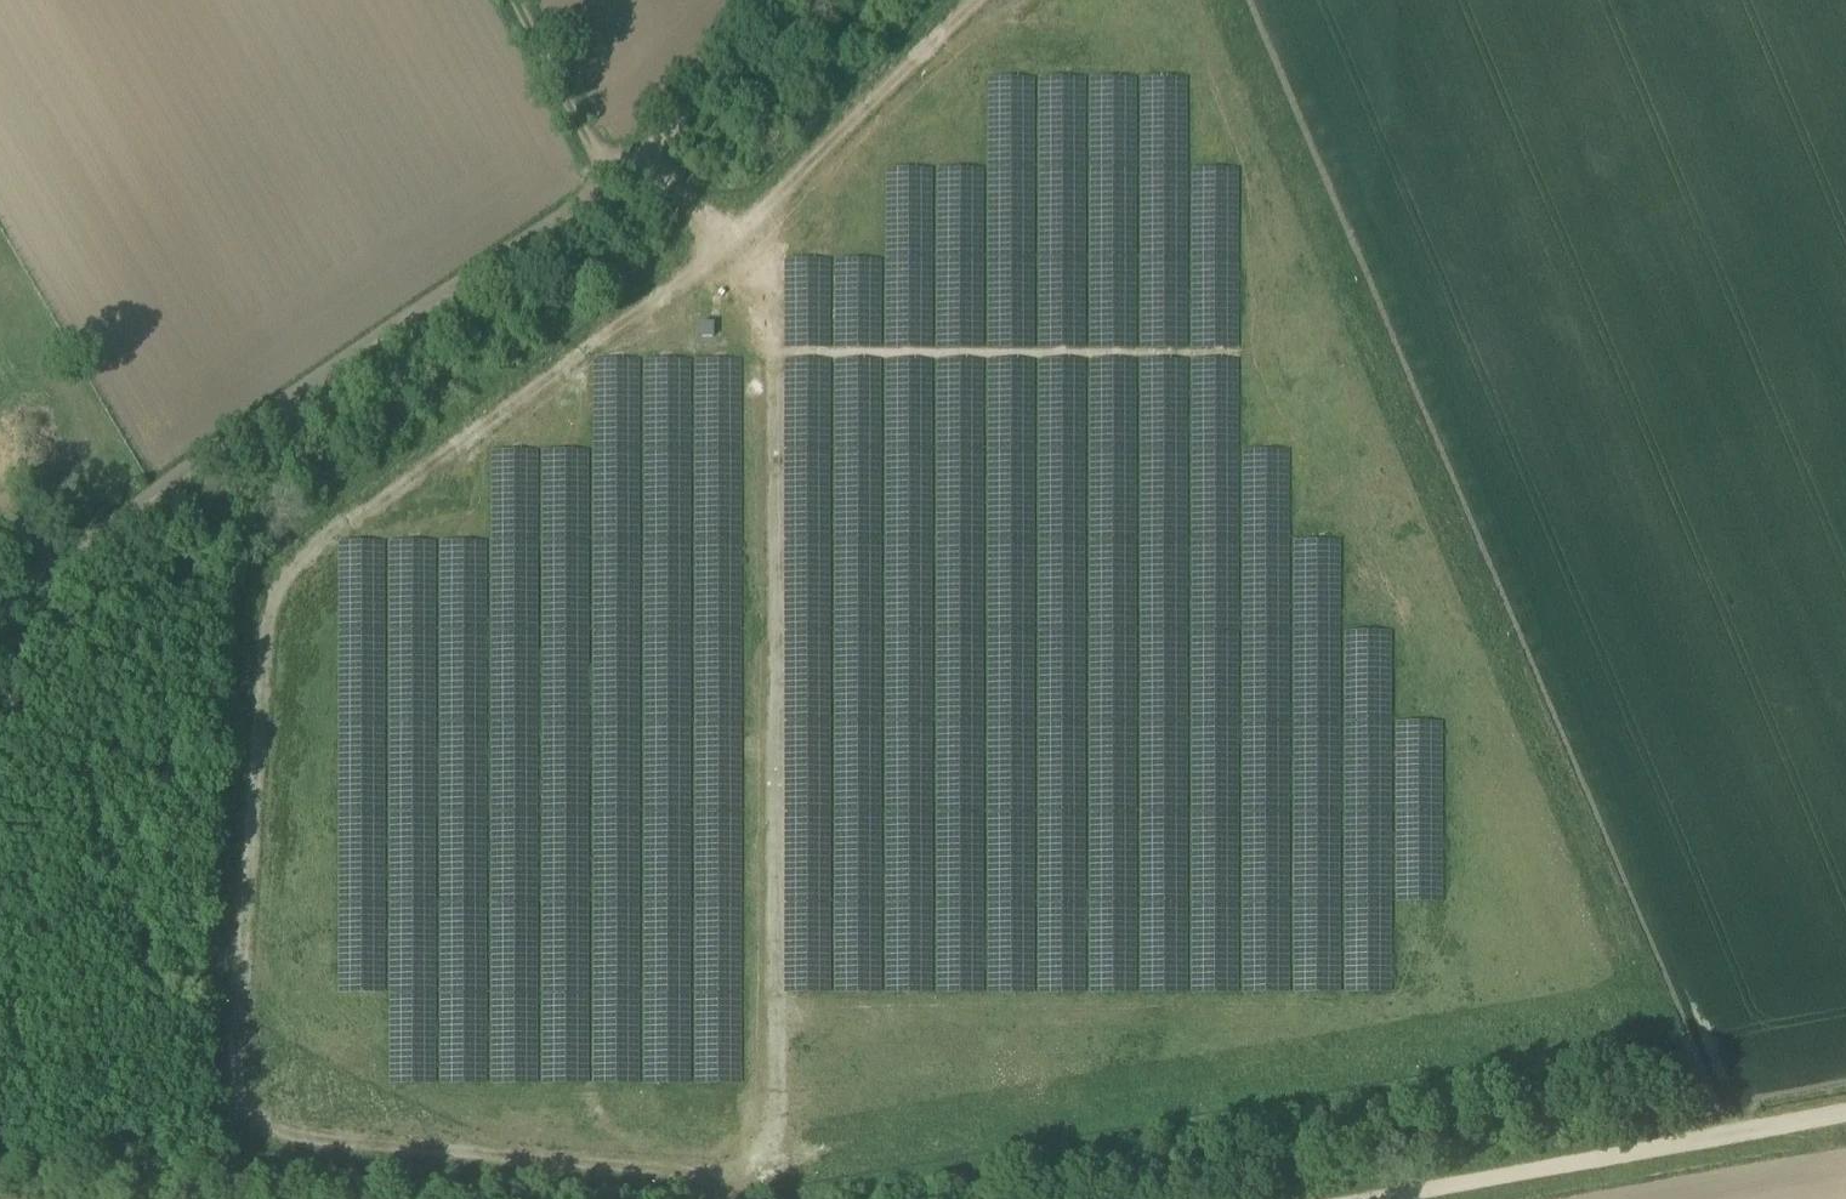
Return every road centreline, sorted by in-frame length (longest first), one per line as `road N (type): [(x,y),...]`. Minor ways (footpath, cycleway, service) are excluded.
road 1 (track): [(0,584),(589,203),(649,155),(800,0)]
road 2 (track): [(1845,1110),(1368,1198)]
road 3 (track): [(614,185),(515,0)]

